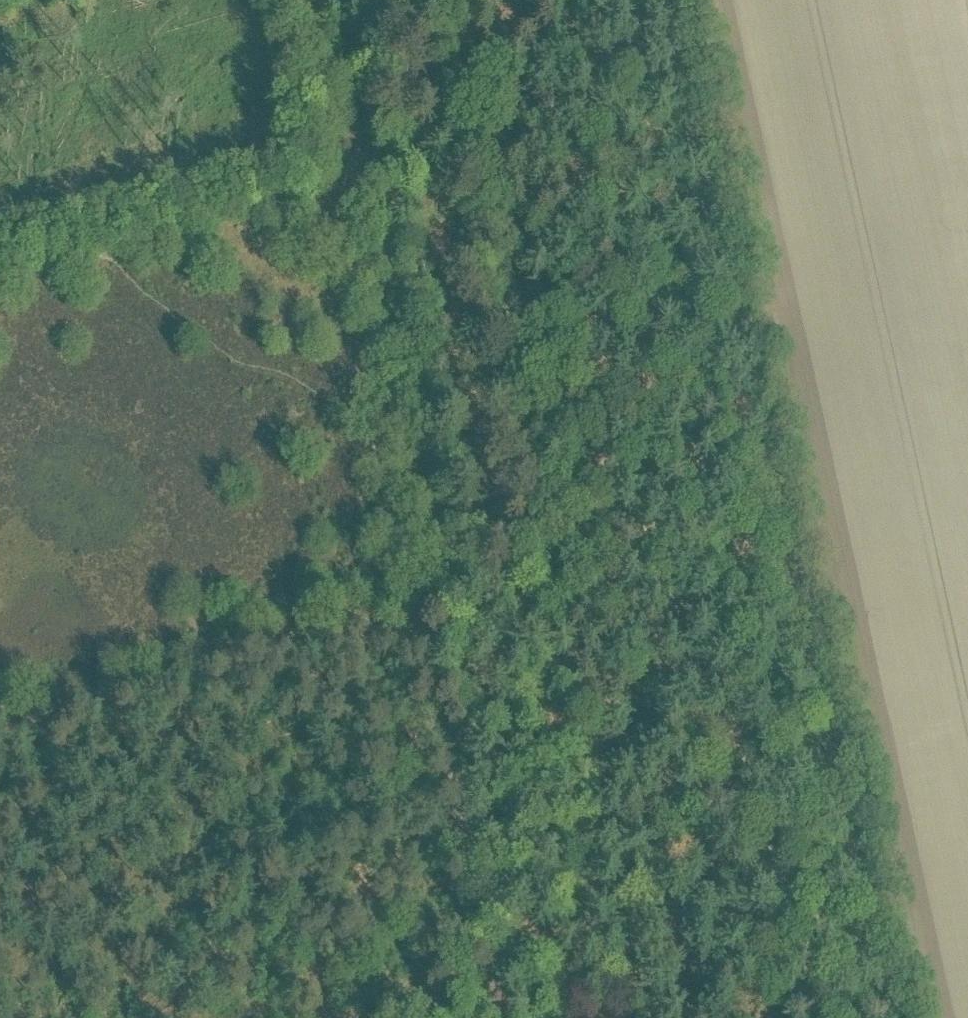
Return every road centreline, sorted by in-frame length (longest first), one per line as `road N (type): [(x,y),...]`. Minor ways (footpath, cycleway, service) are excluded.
road 1 (track): [(656,0),(880,1017)]
road 2 (track): [(0,731),(767,507)]
road 3 (track): [(332,199),(412,611)]
road 4 (track): [(292,0),(332,199)]

